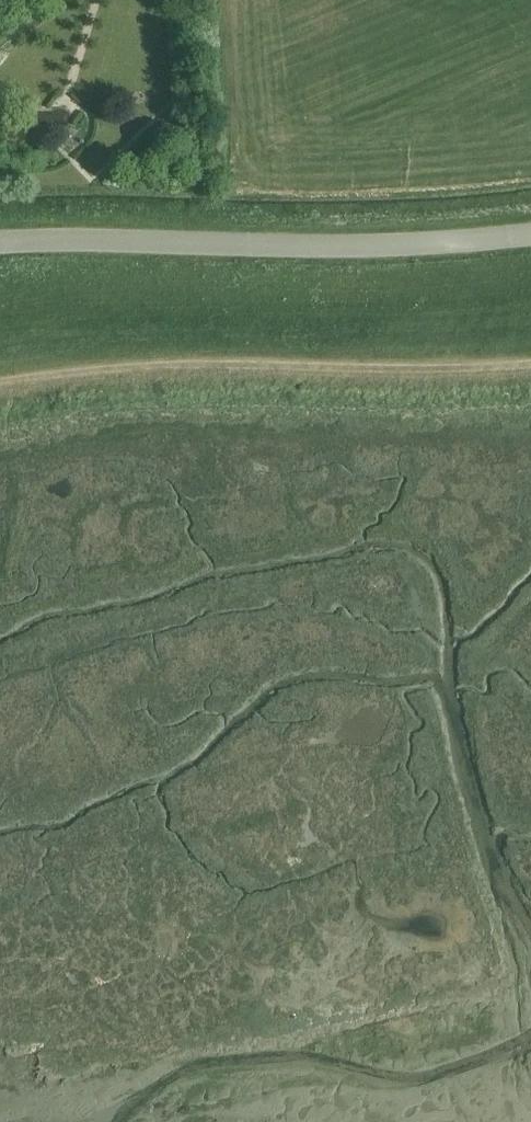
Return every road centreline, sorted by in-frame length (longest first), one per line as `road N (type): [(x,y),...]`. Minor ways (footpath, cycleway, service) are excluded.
road 1 (unclassified): [(0,244),(437,247),(530,233)]

